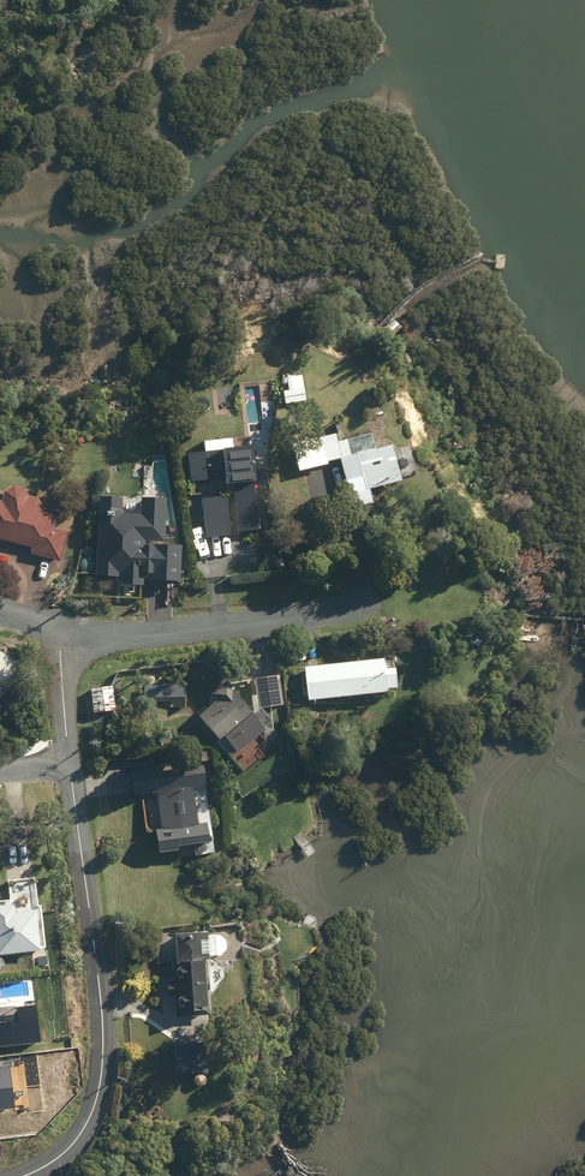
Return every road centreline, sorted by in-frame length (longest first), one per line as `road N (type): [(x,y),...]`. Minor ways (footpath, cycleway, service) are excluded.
road 1 (residential): [(67,762),(100,1007),(95,1085),(72,1142)]
road 2 (residential): [(358,612),(65,637)]
road 3 (residential): [(65,637),(67,762)]

